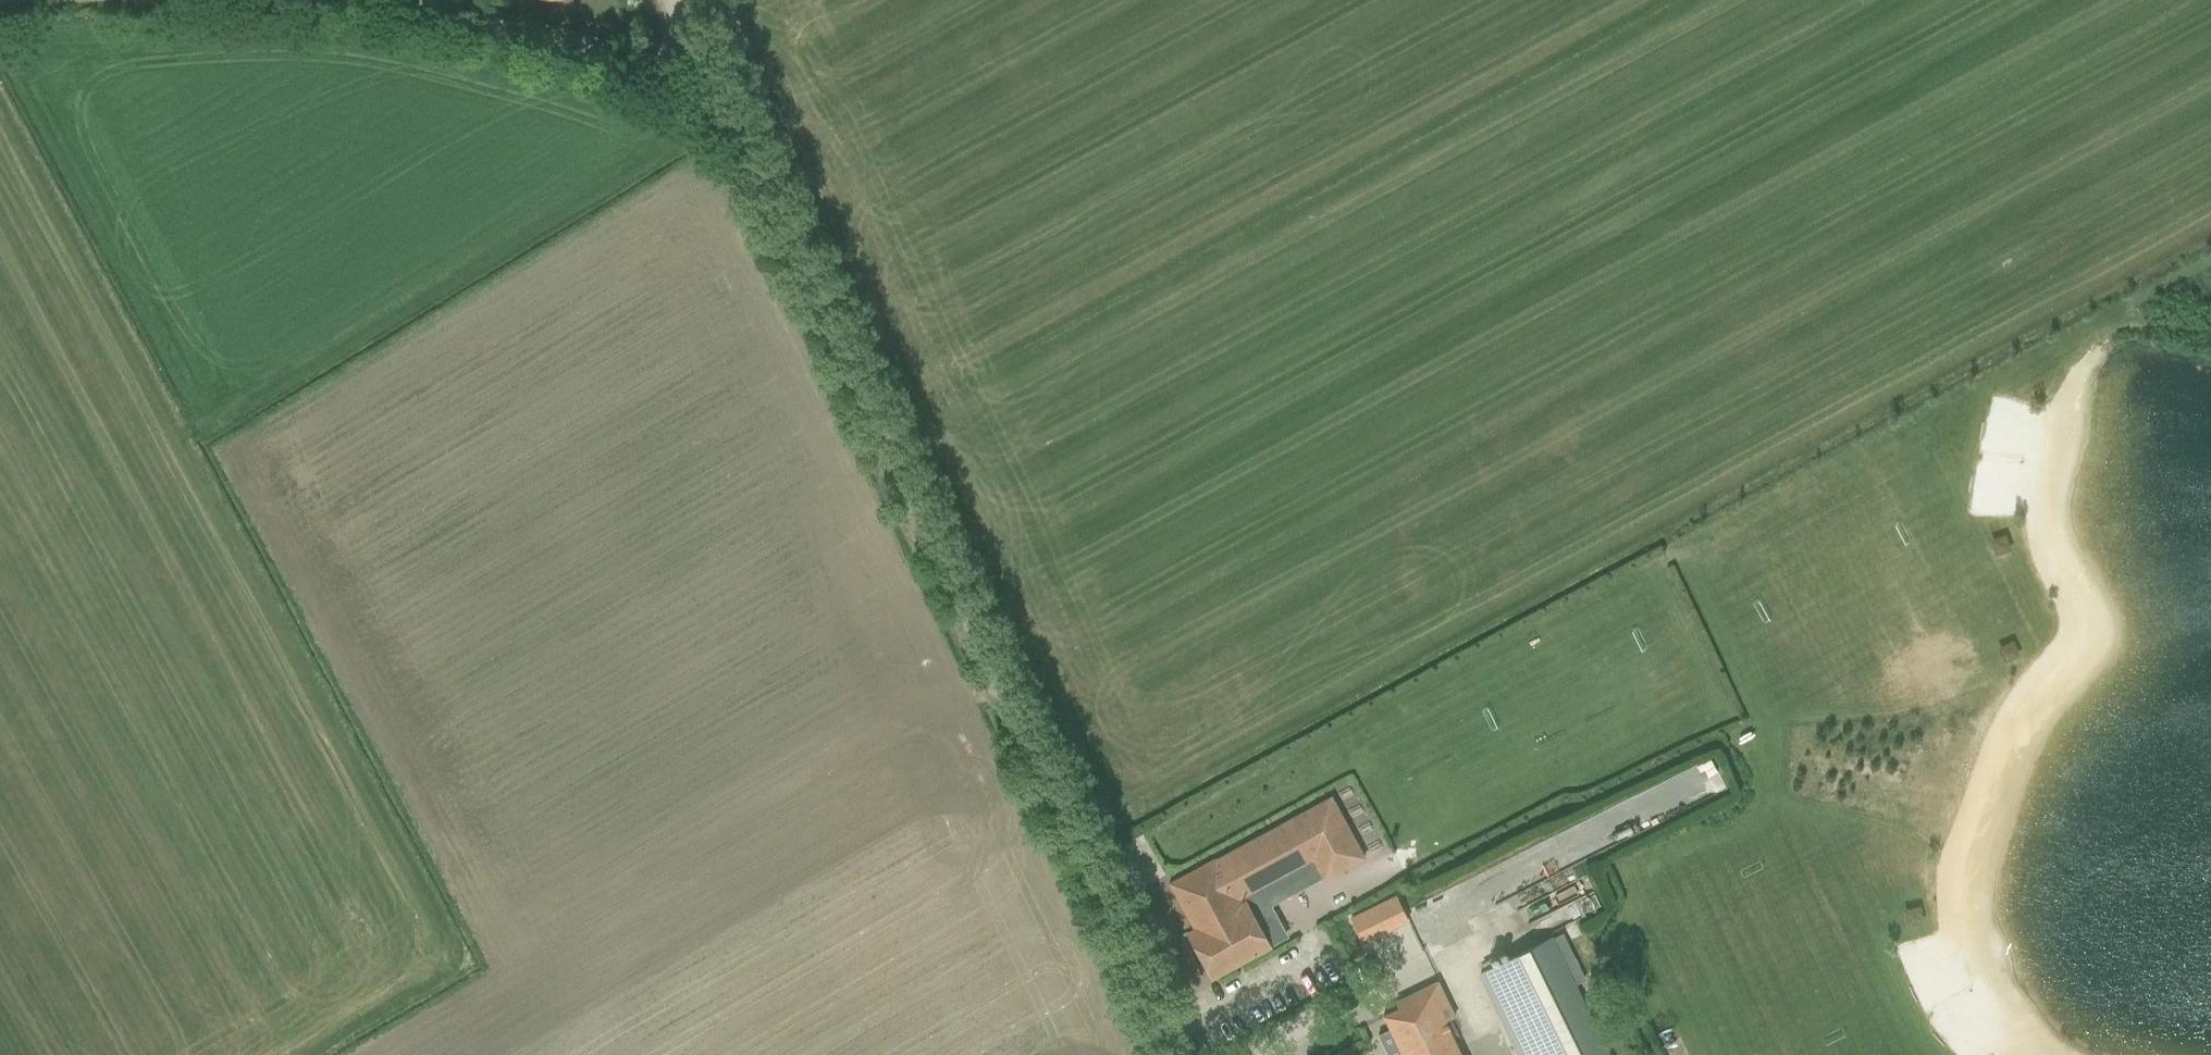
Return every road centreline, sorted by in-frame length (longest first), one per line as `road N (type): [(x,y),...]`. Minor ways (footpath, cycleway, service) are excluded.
road 1 (unclassified): [(1156,1054),(708,106),(648,71),(557,42),(335,9),(0,18)]
road 2 (track): [(1665,556),(2210,264)]

